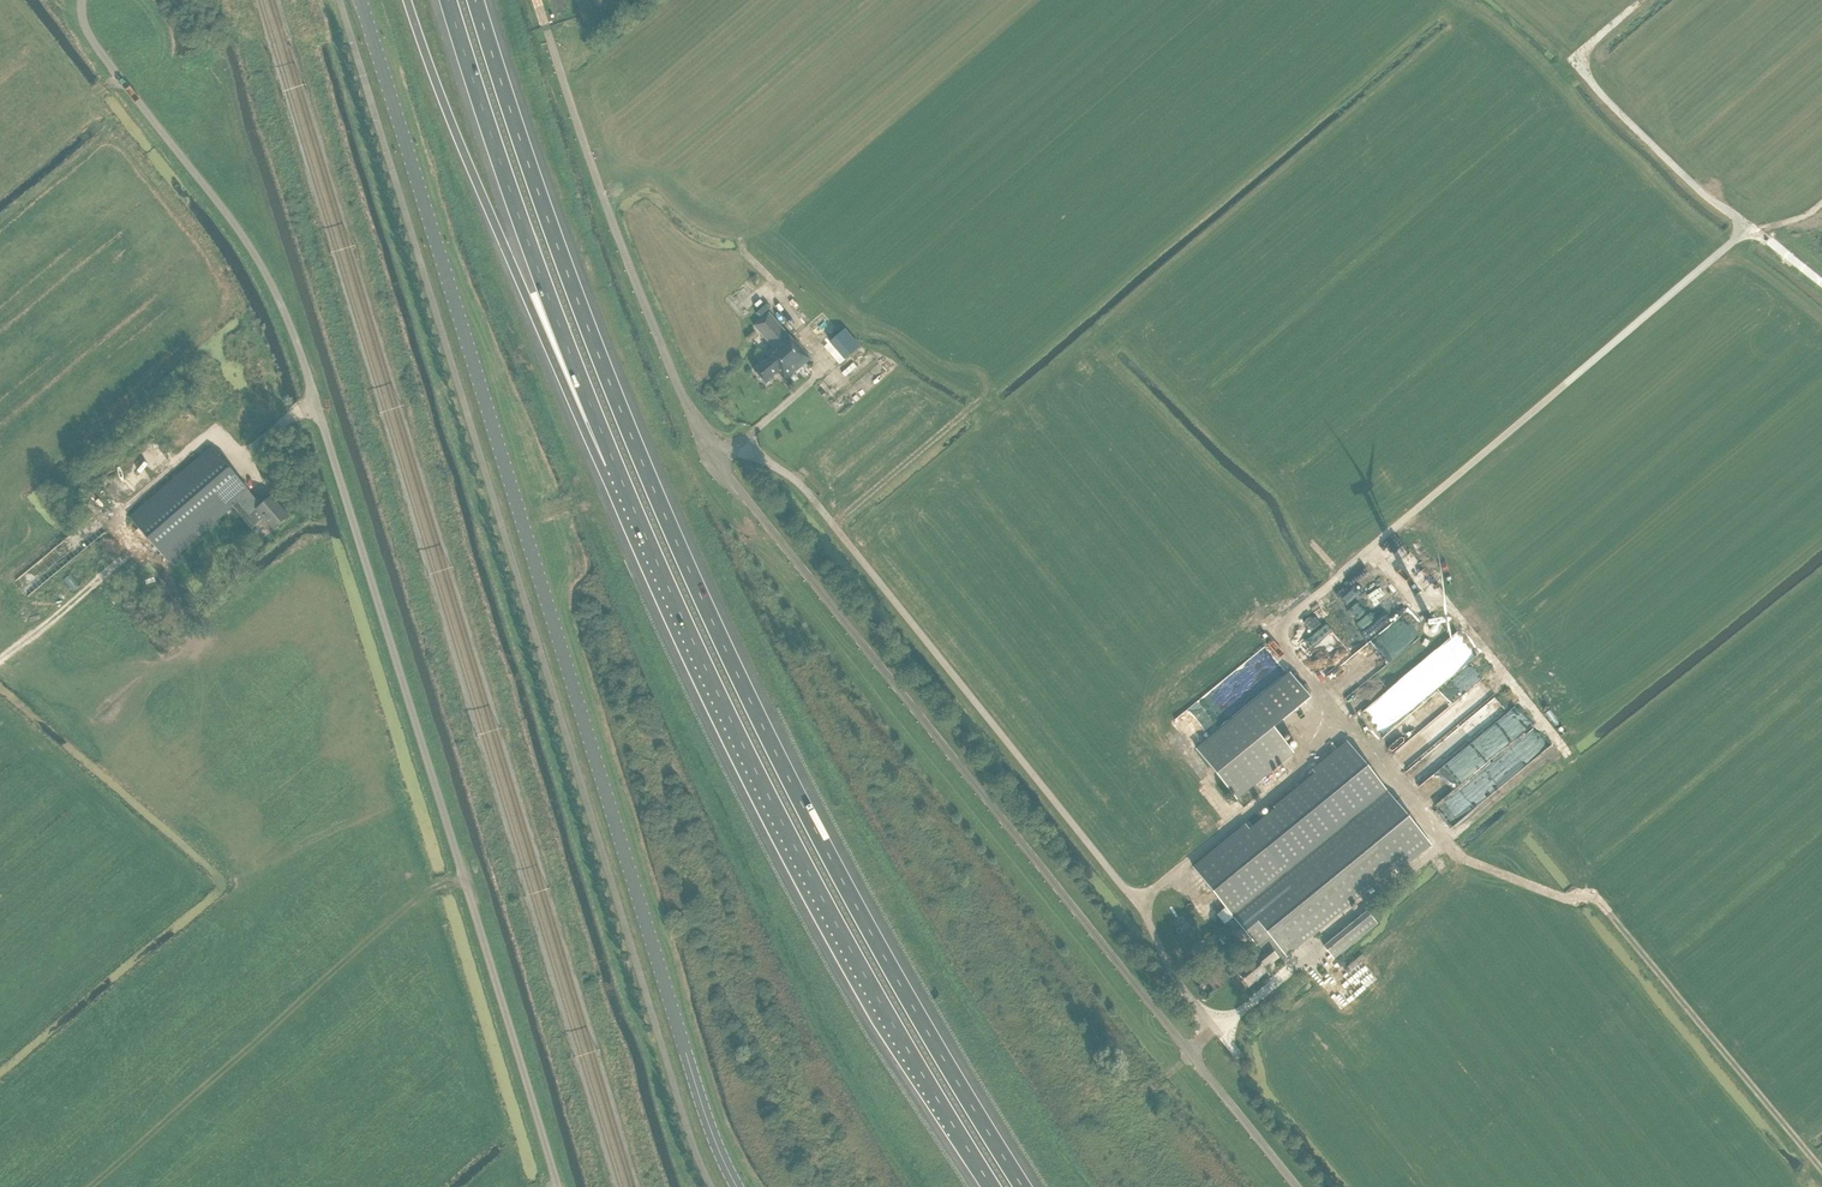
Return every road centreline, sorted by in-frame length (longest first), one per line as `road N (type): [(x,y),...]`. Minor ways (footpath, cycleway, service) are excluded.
road 1 (motorway): [(1019,1186),(896,981),(706,606),(602,363),(472,0)]
road 2 (unclassified): [(558,1186),(301,356),(240,231),(97,47),(82,0)]
road 3 (tertiary): [(734,1186),(703,1121),(357,0)]
road 4 (unclassified): [(1297,1186),(699,425)]
road 5 (motorway): [(619,481),(832,920),(992,1186)]
road 6 (motorway): [(407,0),(511,264),(619,481)]
road 7 (motorway): [(446,0),(619,481)]

